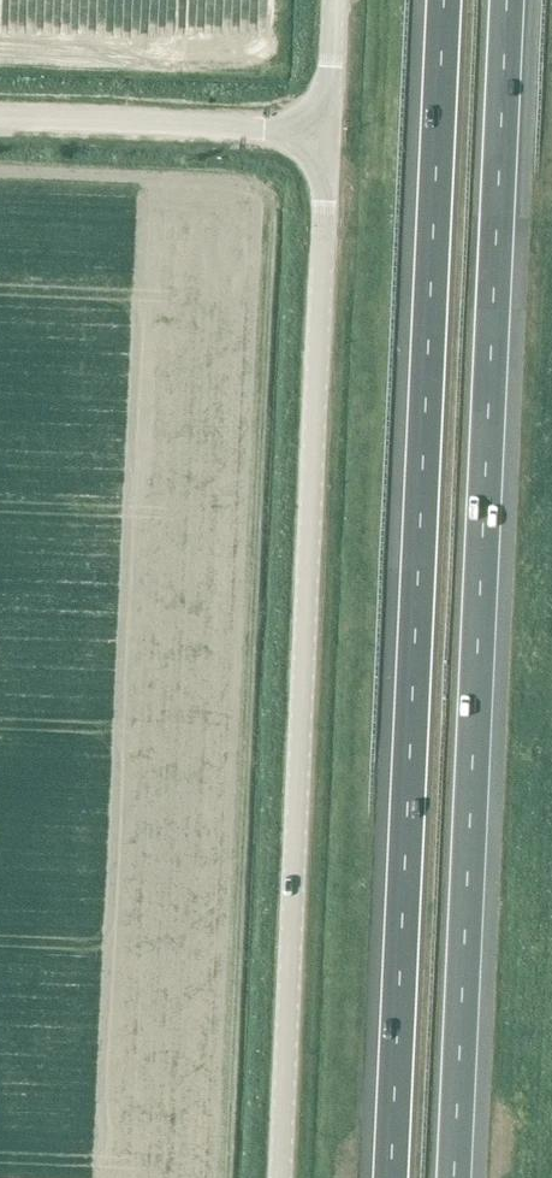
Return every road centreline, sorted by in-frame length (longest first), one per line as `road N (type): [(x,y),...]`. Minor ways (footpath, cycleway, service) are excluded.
road 1 (motorway): [(445,0),(391,1177)]
road 2 (motorway): [(456,1177),(510,0)]
road 3 (unclassified): [(283,1177),(329,133)]
road 4 (unclassified): [(329,133),(0,119)]
road 5 (unclassified): [(329,133),(335,0)]

